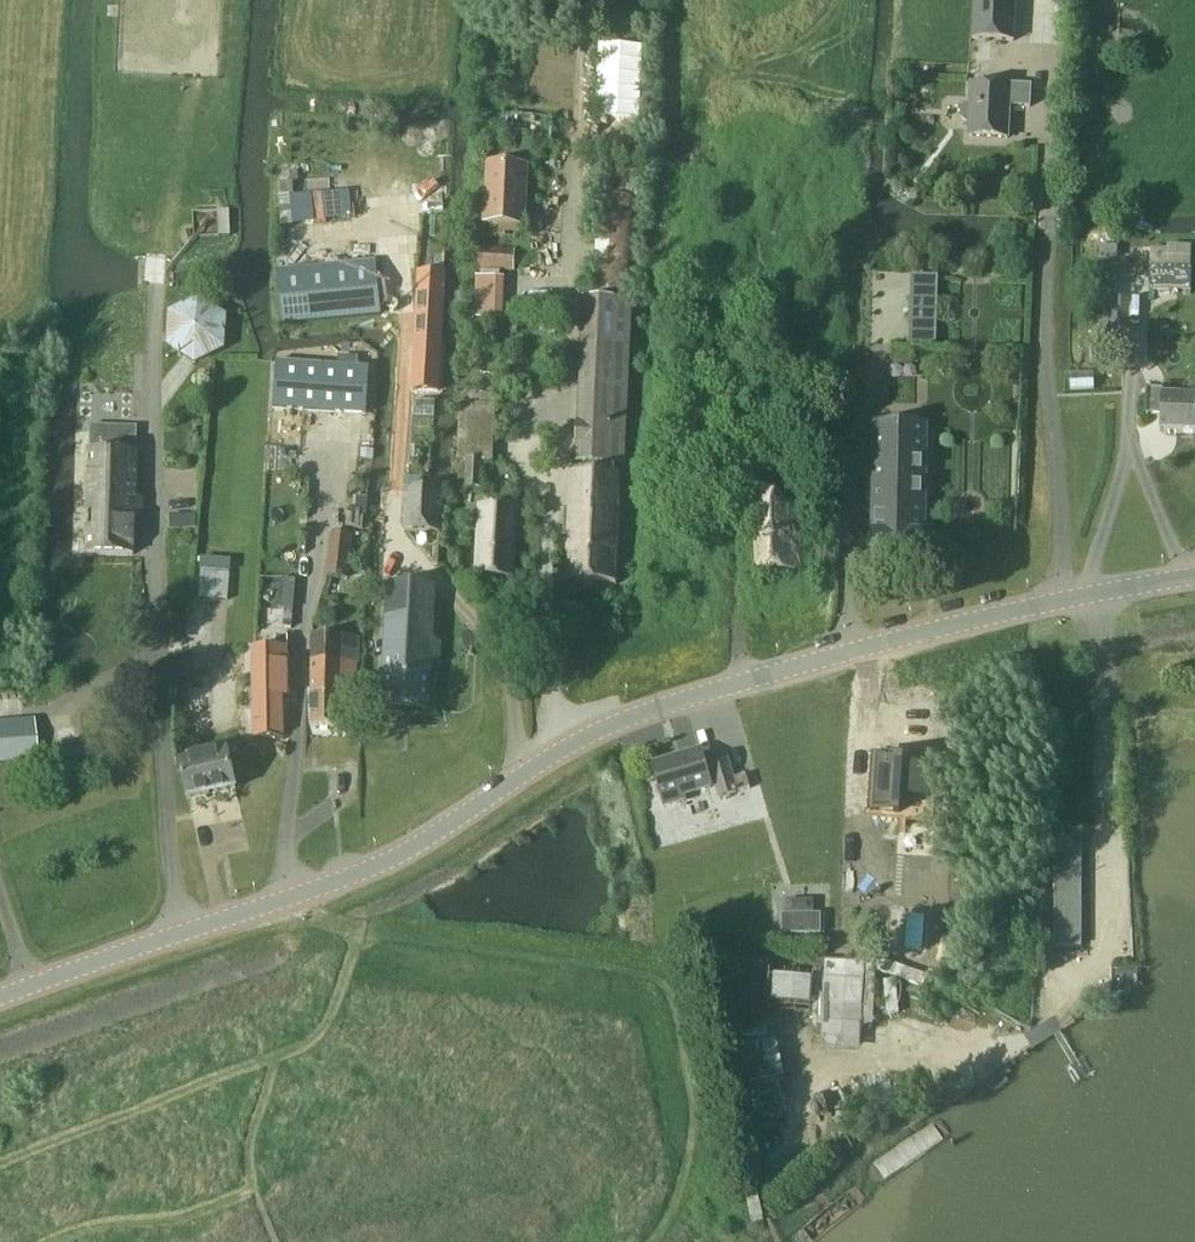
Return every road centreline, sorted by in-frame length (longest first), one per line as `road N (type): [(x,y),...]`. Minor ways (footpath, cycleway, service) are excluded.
road 1 (tertiary): [(0,1002),(345,884),(553,757),(650,713),(882,645),(1194,578)]

